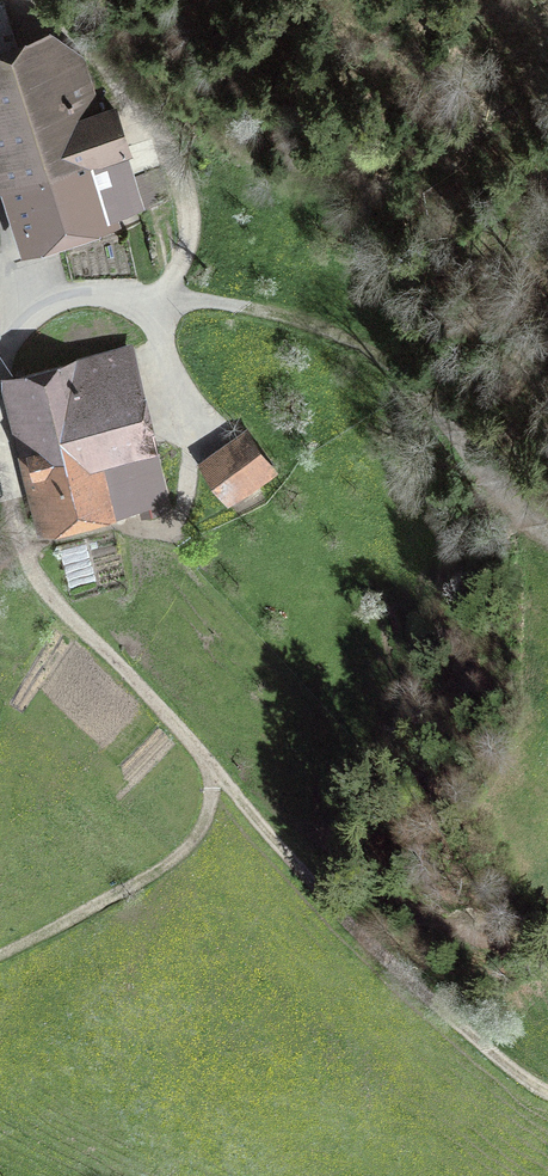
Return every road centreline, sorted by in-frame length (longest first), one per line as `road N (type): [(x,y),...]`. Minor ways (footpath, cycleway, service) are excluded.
road 1 (track): [(547,1093),(491,1054),(271,838),(191,738),(46,590),(16,529),(0,447)]
road 2 (track): [(547,537),(511,507),(443,419),(376,353),(286,316),(66,295),(25,316),(0,350)]
road 3 (track): [(0,963),(166,879),(200,845),(220,770)]
road 4 (track): [(156,298),(171,285),(190,234),(184,163)]

